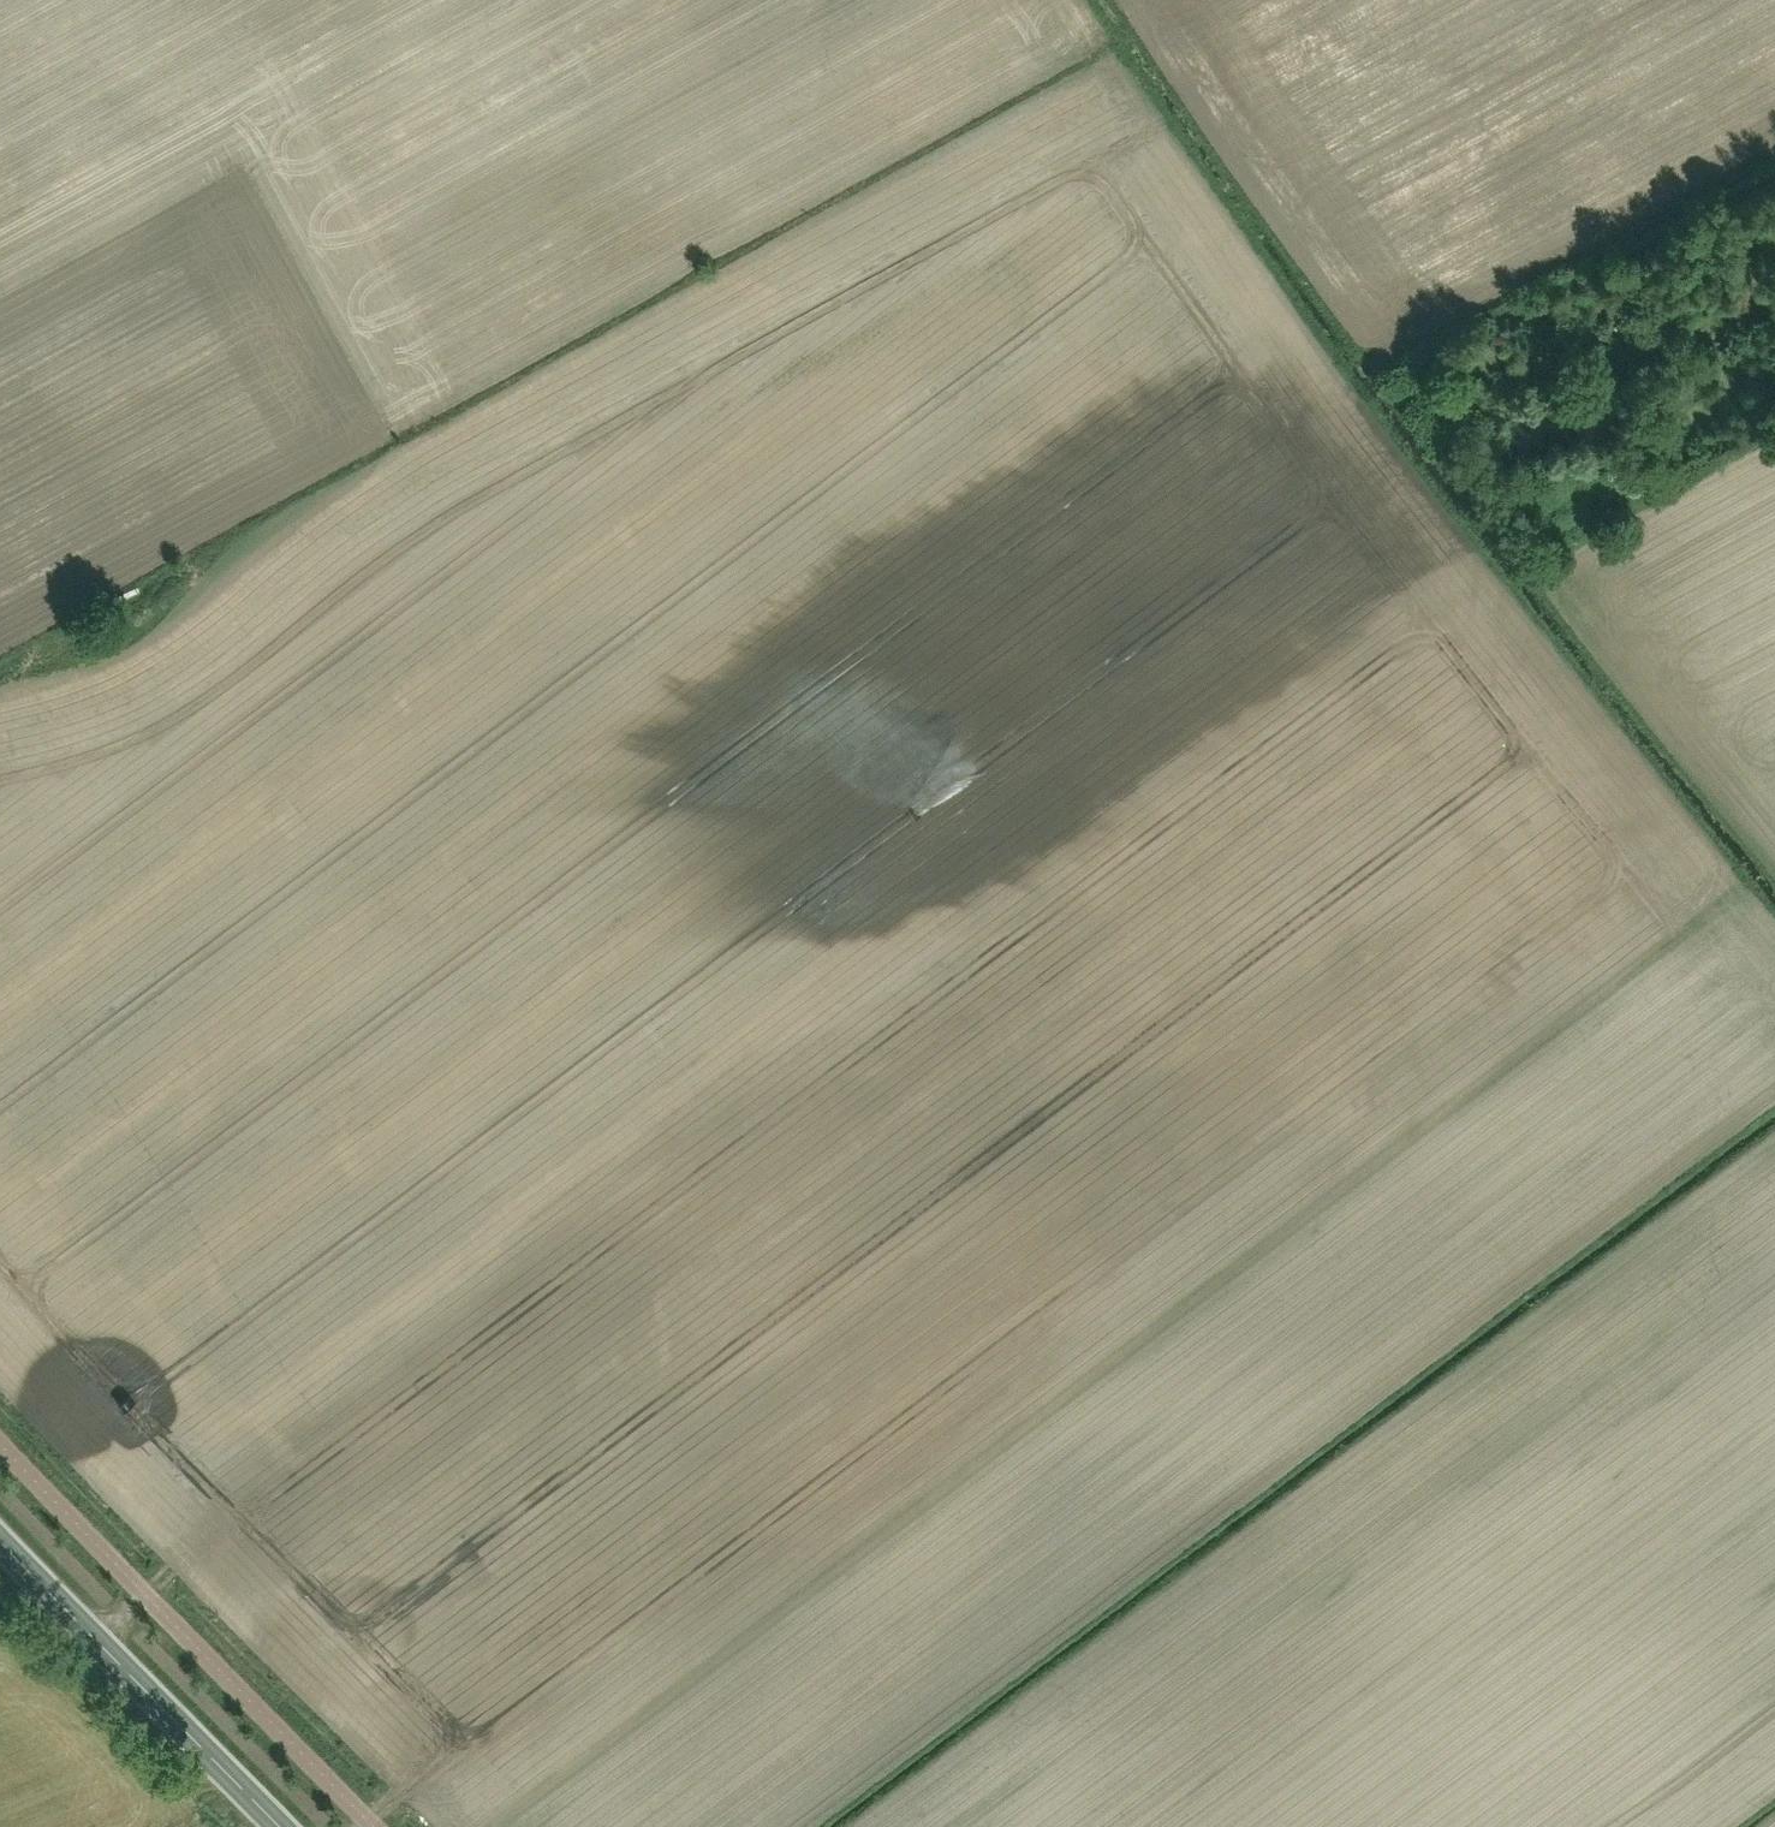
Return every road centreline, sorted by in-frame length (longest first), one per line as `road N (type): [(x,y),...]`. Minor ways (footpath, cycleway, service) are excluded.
road 1 (secondary): [(282,1826),(0,1539)]

